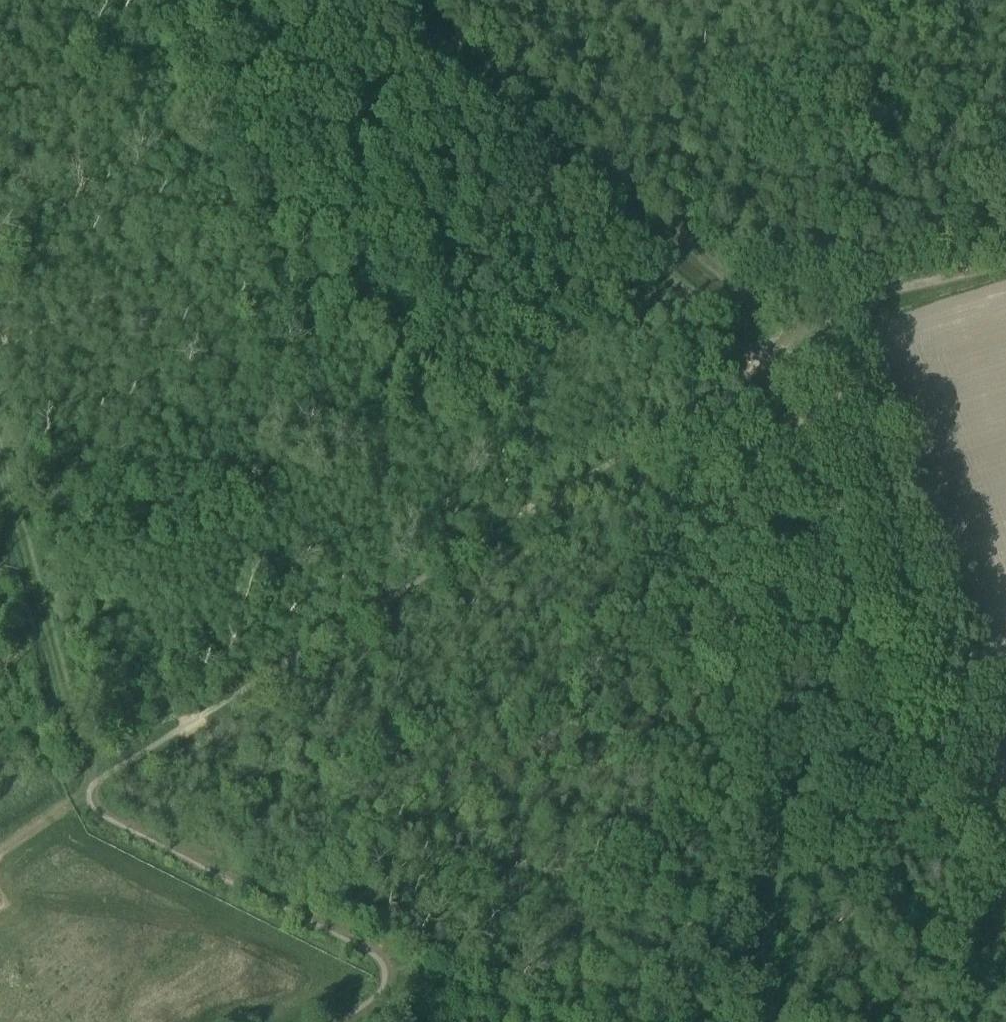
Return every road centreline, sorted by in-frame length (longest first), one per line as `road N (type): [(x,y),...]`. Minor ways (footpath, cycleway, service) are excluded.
road 1 (track): [(755,1021),(747,913),(762,826),(804,680),(811,550),(755,371)]
road 2 (track): [(402,0),(446,81),(714,317),(755,371)]
road 3 (track): [(0,449),(92,769),(63,808)]
road 4 (track): [(1005,260),(776,340),(755,371)]

